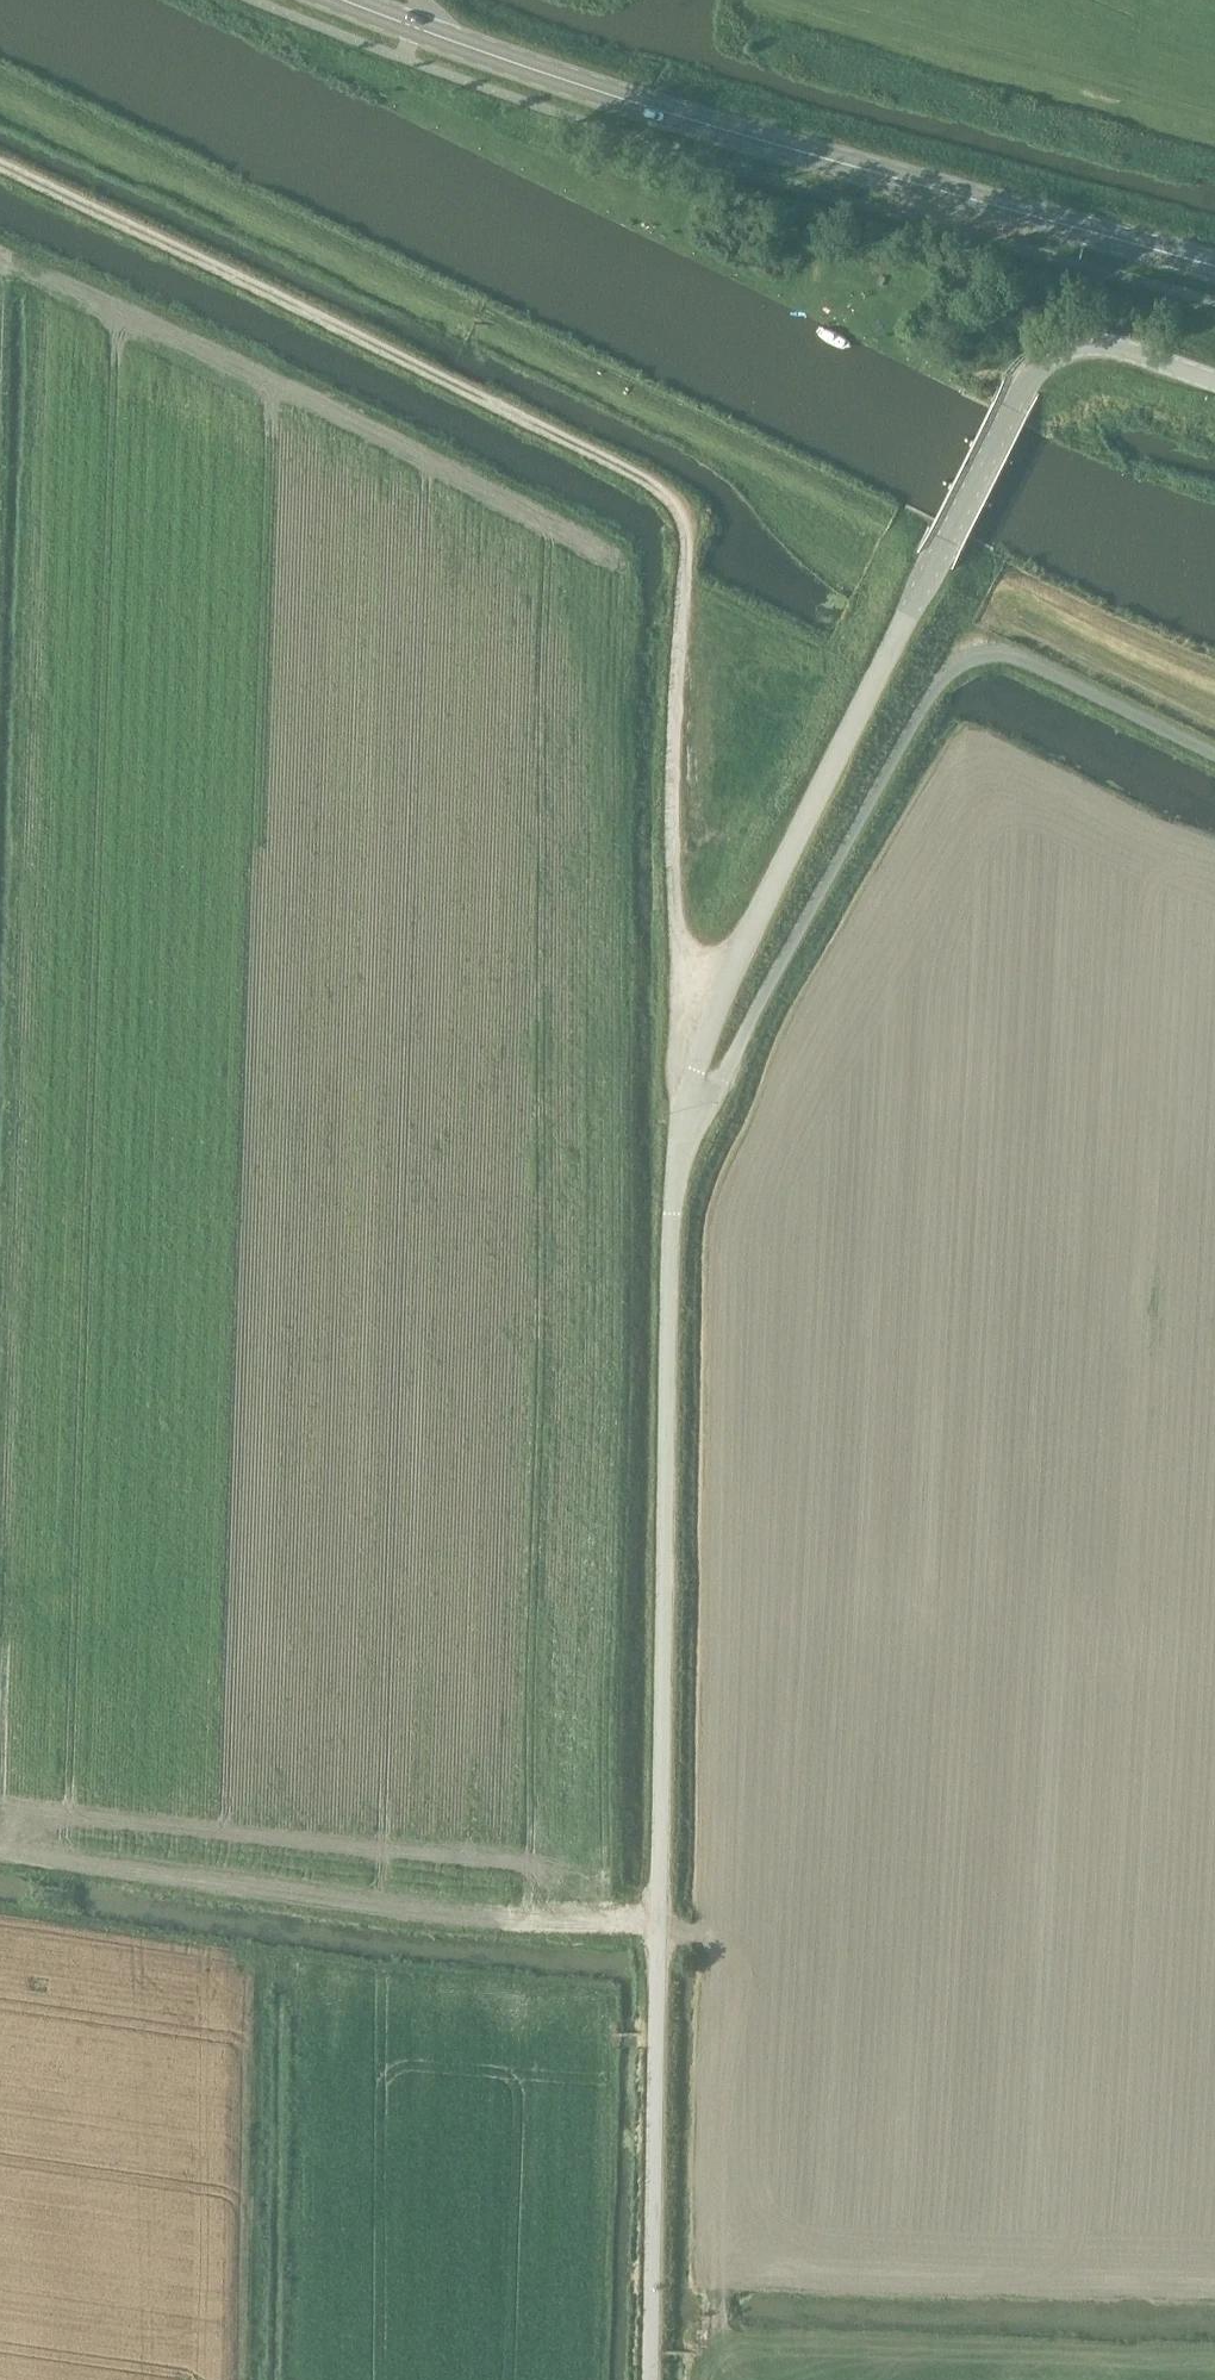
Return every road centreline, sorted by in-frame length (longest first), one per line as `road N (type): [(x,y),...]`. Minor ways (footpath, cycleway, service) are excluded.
road 1 (track): [(0,165),(674,502),(684,560),(682,1078)]
road 2 (unclassified): [(650,2379),(677,1160)]
road 3 (unclassified): [(677,1160),(682,1078),(718,976),(1031,369),(1071,347),(1101,346),(1214,382)]
road 4 (primary): [(1214,267),(723,130),(352,0)]
road 5 (unclassified): [(677,1160),(941,681),(964,659),(1009,652),(1214,752)]

